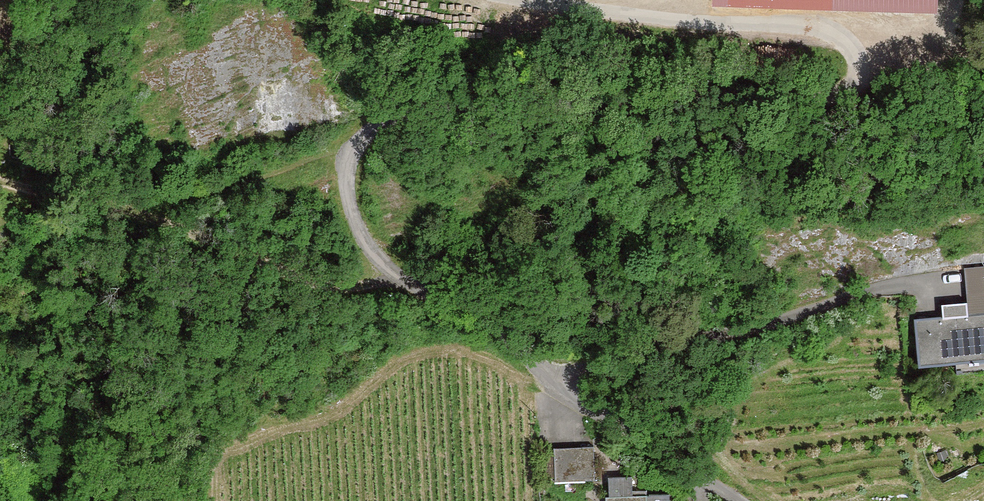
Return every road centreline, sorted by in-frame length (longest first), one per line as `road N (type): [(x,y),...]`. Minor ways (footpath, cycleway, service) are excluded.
road 1 (residential): [(851,47),(856,67),(832,97),(446,106),(384,123),(353,159),(349,199),(359,233),(407,284),(539,368),(659,470),(714,500)]
road 2 (track): [(0,181),(116,208),(333,299),(407,284)]
road 3 (unclassified): [(519,0),(809,27),(851,47)]
road 4 (track): [(983,63),(927,65),(851,47)]

